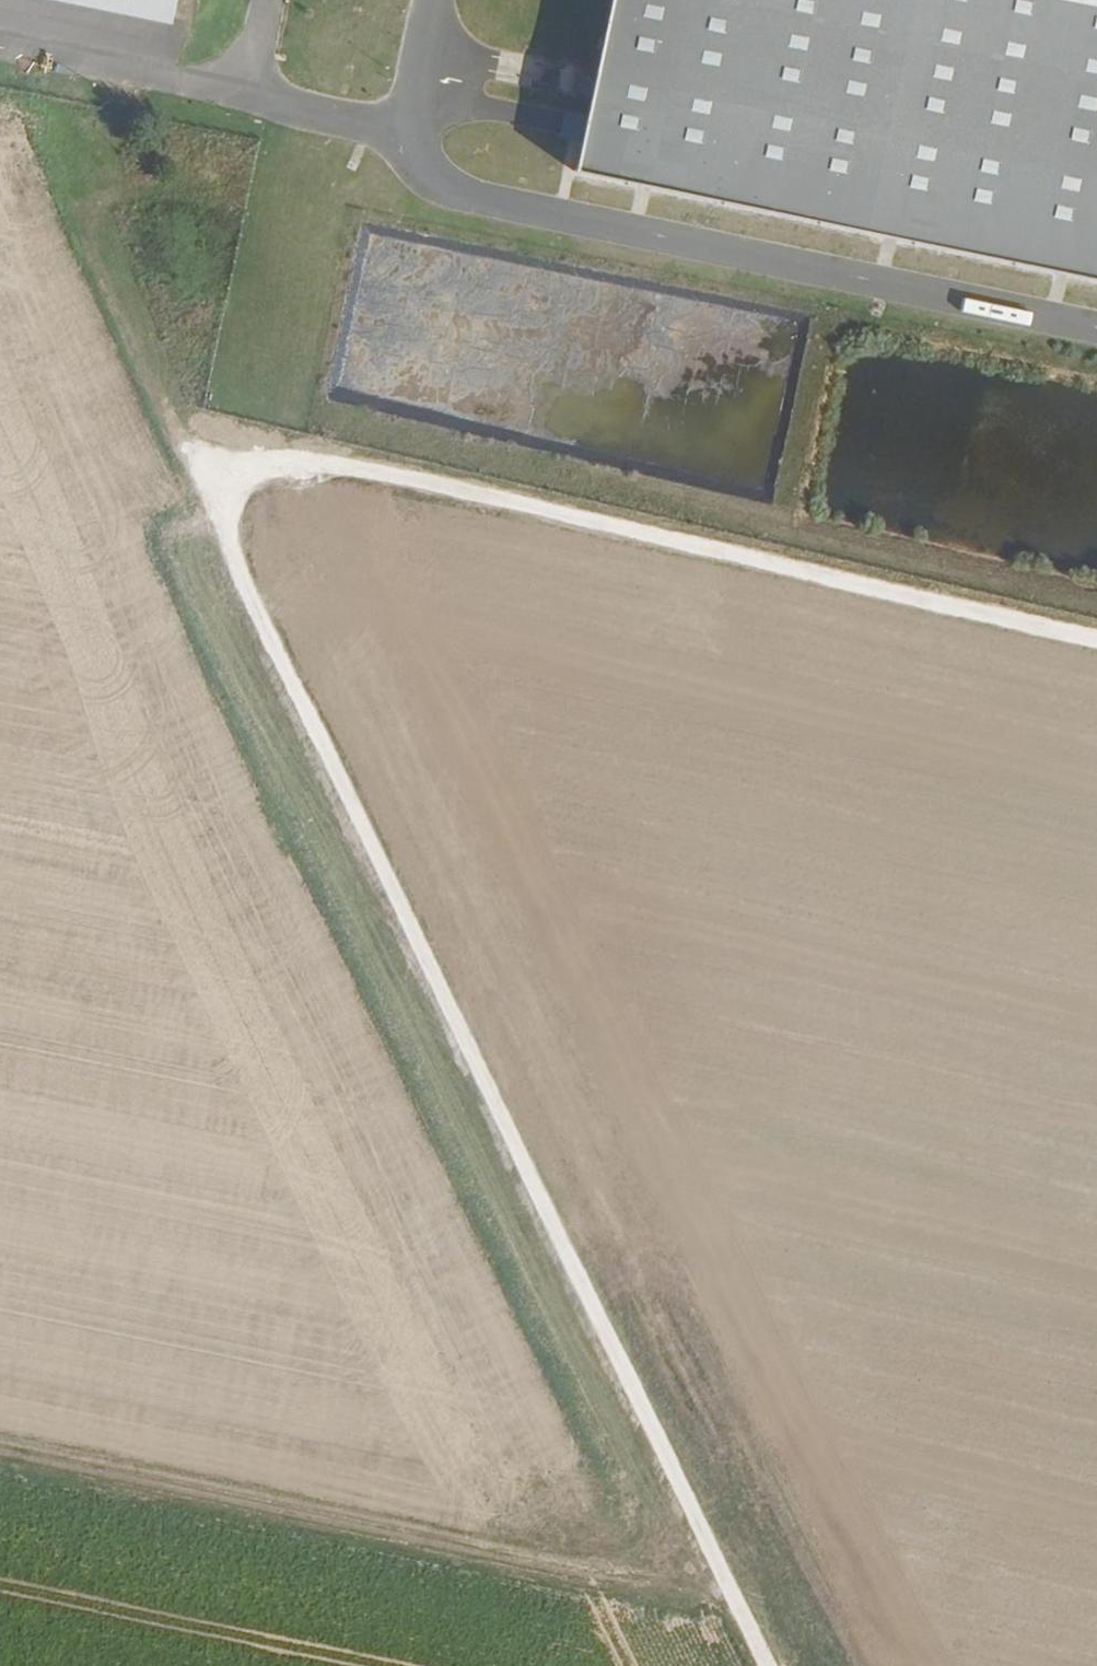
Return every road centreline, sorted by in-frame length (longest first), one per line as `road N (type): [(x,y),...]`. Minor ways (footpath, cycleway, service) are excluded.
road 1 (track): [(768,1665),(689,1492),(634,1406),(243,600),(222,555),(223,503),(237,472),(278,448),(334,455),(1096,636)]
road 2 (track): [(0,1452),(741,1610)]

